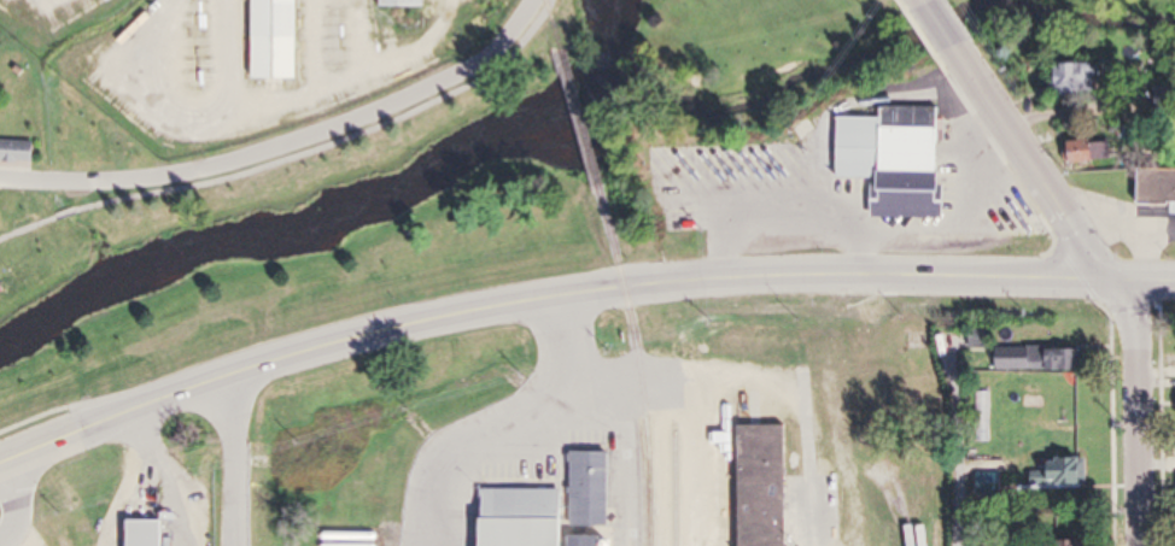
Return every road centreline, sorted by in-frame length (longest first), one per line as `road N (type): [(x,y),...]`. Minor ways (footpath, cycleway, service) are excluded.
road 1 (primary): [(1174,282),(779,275),(540,298),(234,374),(17,456)]
road 2 (tertiary): [(1113,280),(954,46)]
road 3 (residential): [(1141,545),(1138,352),(1113,280)]

